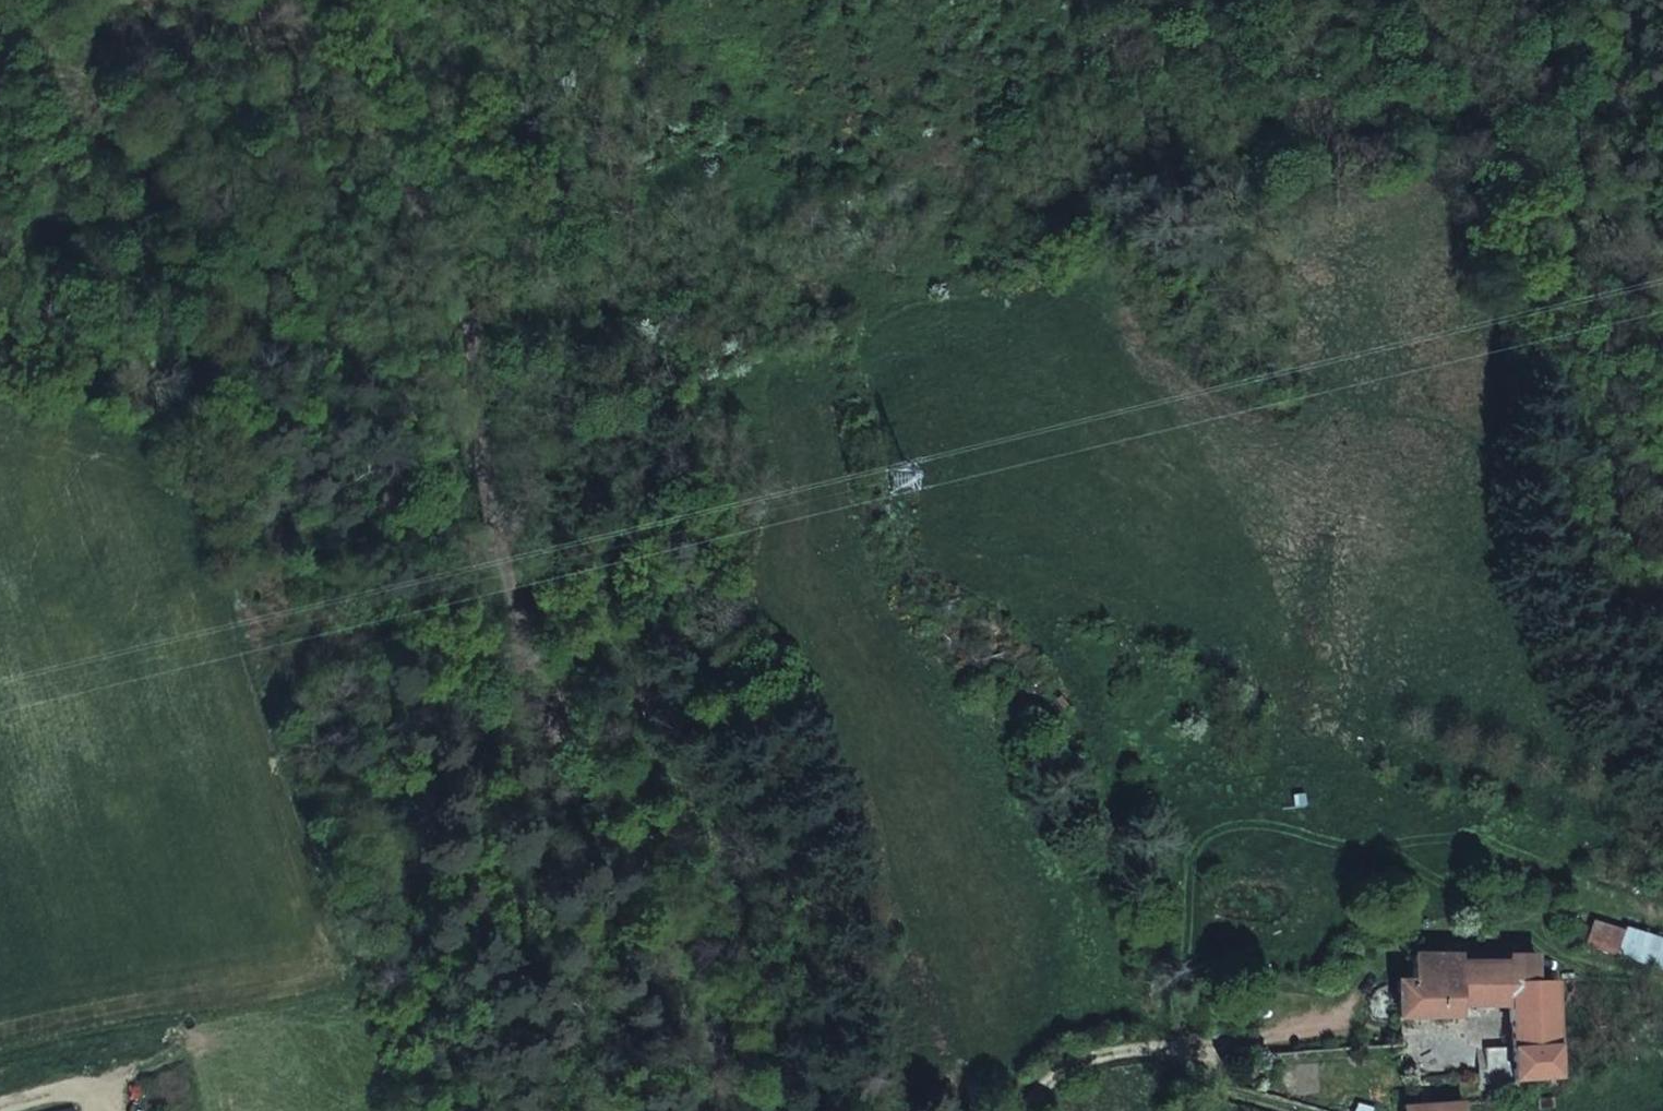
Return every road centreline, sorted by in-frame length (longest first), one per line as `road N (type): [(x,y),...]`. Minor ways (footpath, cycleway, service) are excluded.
road 1 (unclassified): [(275,0),(425,179),(568,764),(750,1110)]
road 2 (unclassified): [(1024,1110),(1032,1095),(1073,1070),(1119,1053),(1195,1048)]

